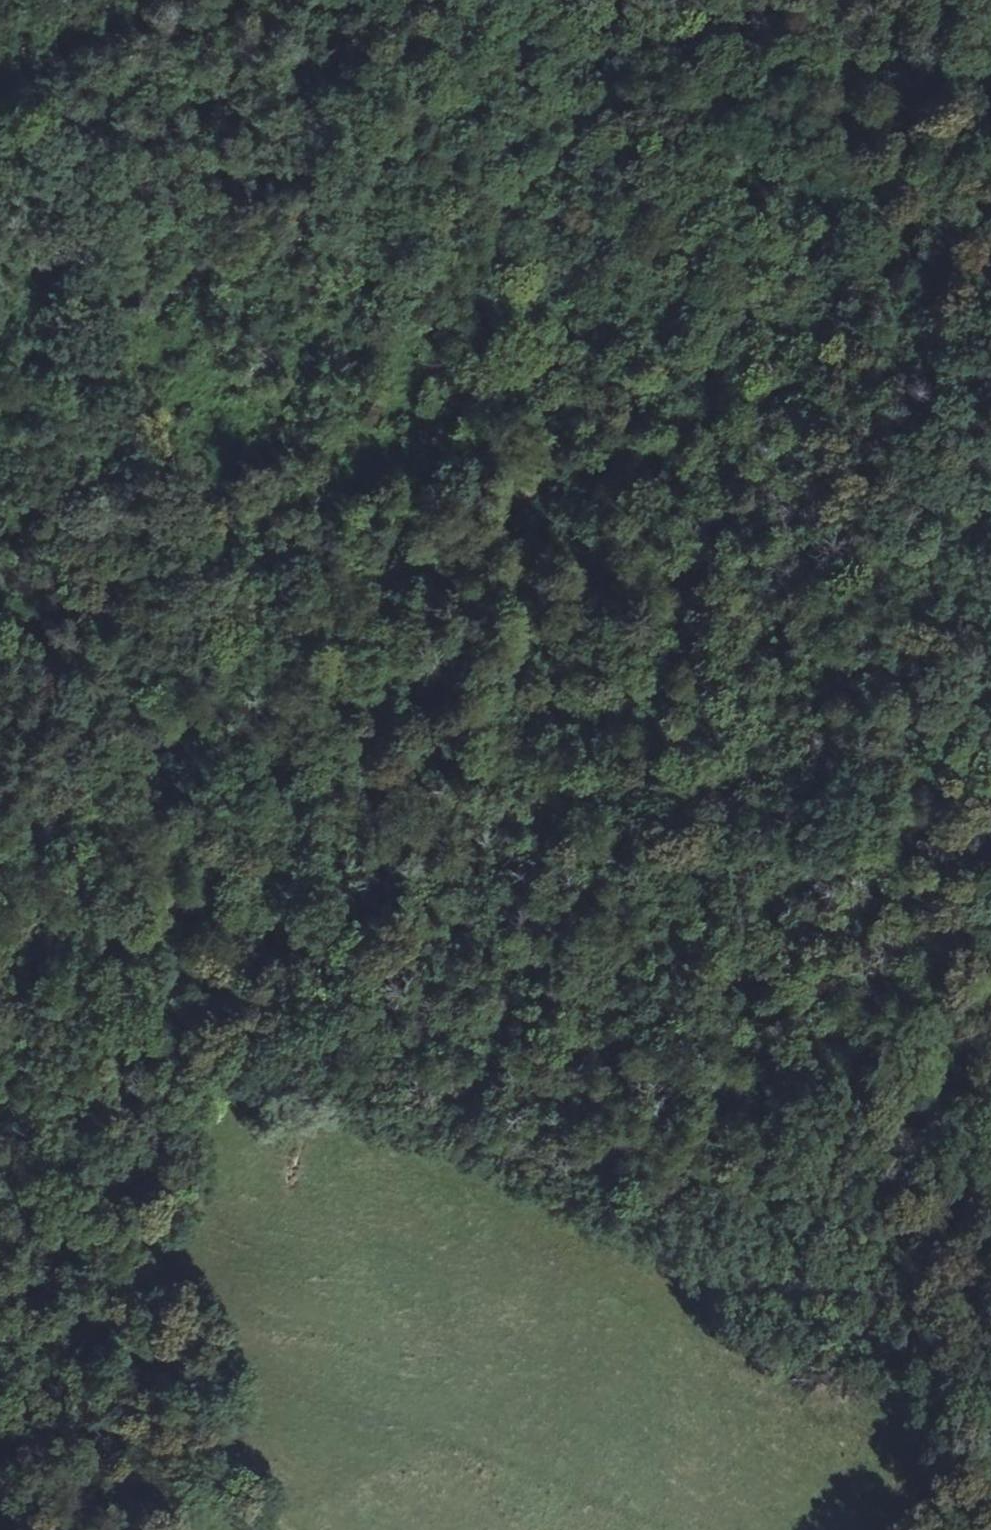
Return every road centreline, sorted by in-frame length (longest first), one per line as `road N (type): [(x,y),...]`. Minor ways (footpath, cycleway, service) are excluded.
road 1 (track): [(573,0),(618,41),(673,29),(717,46),(806,131),(867,209)]
road 2 (track): [(0,624),(55,691),(105,785)]

